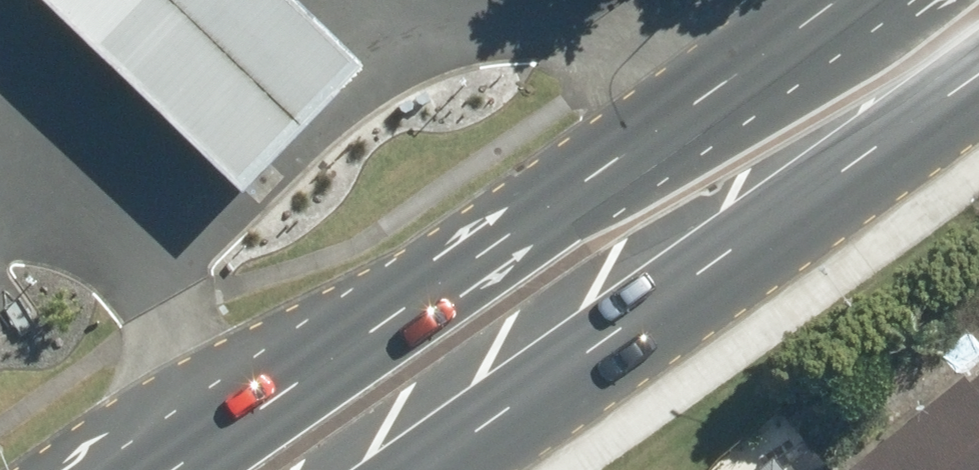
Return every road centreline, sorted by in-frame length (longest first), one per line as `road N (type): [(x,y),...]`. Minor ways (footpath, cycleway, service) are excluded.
road 1 (primary): [(167,469),(269,406),(836,0)]
road 2 (primary): [(978,75),(425,469)]

